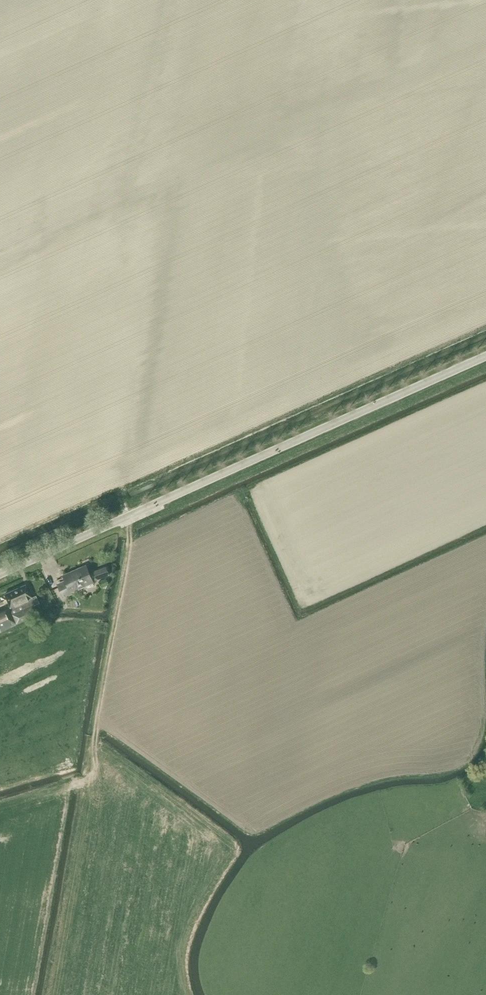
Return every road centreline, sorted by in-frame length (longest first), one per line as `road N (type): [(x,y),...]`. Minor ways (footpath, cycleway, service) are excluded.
road 1 (tertiary): [(0,577),(485,358)]

